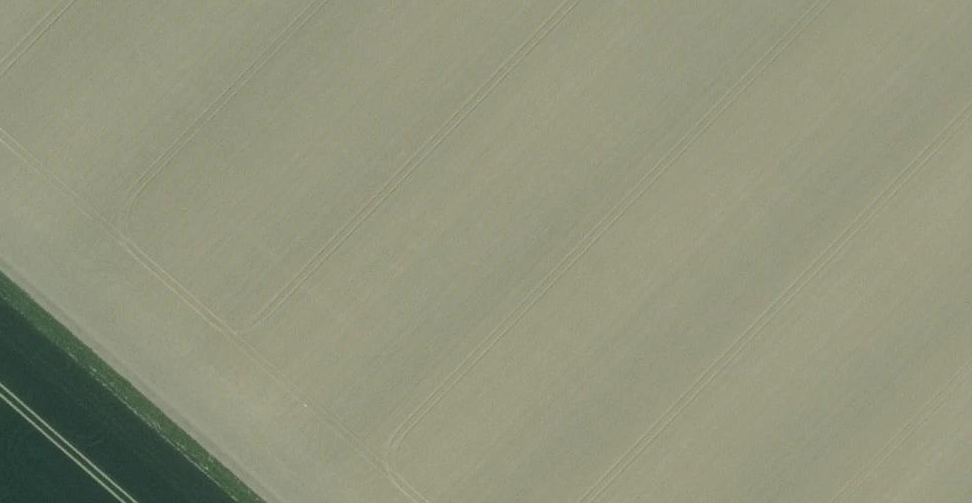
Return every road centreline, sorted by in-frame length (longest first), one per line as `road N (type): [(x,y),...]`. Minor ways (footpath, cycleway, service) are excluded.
road 1 (track): [(267,502),(0,268)]

